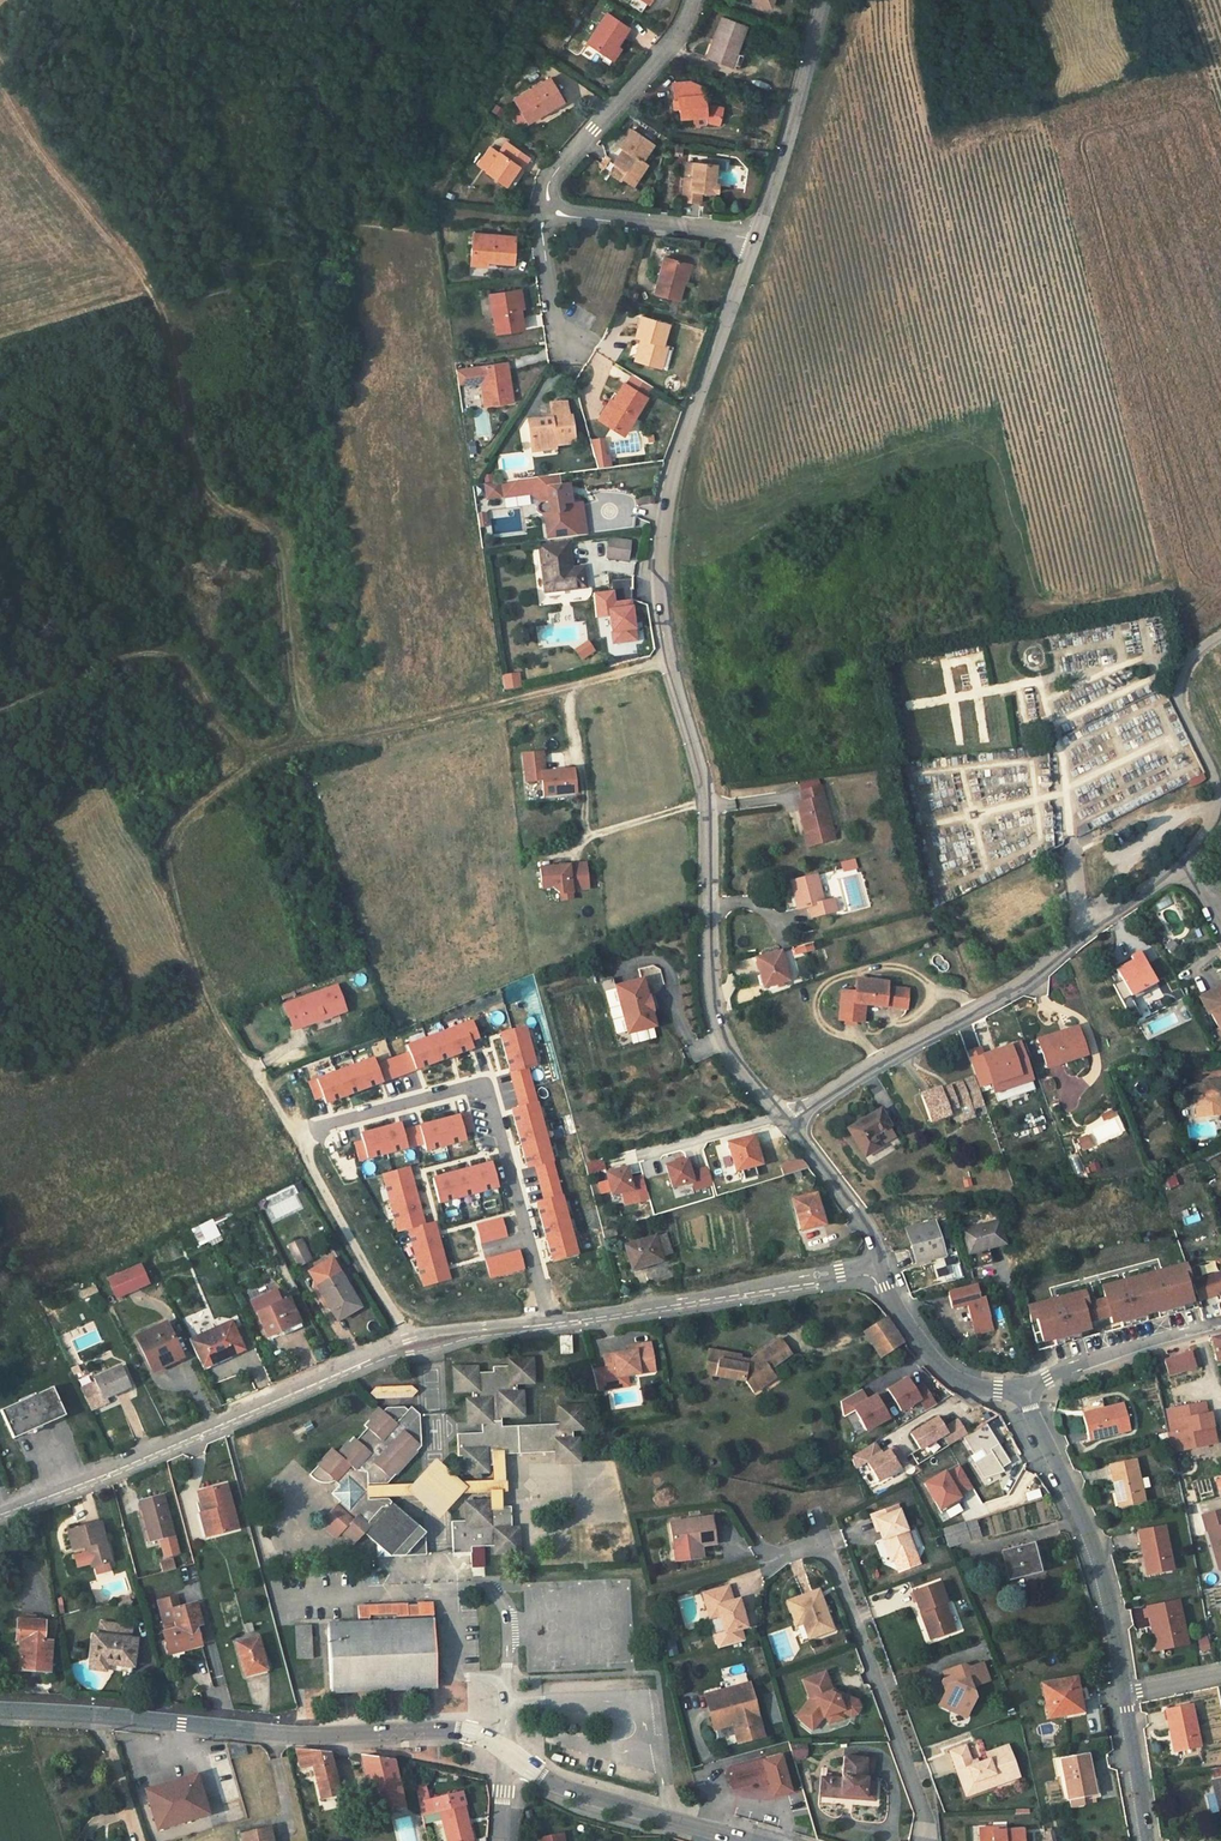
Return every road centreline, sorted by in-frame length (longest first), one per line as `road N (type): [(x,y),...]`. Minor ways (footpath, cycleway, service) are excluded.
road 1 (track): [(410,1353),(296,1136),(205,997),(165,870),(176,823),(254,758),(214,722),(178,660),(164,653),(143,651),(0,707)]
road 2 (unclassified): [(788,1123),(734,1060),(716,1023),(709,801),(670,660),(659,582),(670,481),(752,239)]
road 3 (residential): [(551,1320),(408,1336),(0,1509)]
road 4 (tertiary): [(0,1708),(329,1735),(455,1729),(507,1751)]
road 5 (unclassified): [(1178,868),(1022,986),(876,1062),(788,1123)]
road 6 (residential): [(551,1320),(491,1096),(462,1088),(296,1136)]
road 7 (residential): [(772,1557),(808,1544),(833,1561),(925,1819),(920,1840)]
road 8 (track): [(580,683),(254,758)]
road 9 (residential): [(878,1265),(551,1320)]
road 10 (unclassified): [(1024,1392),(1077,1510),(1125,1693)]
road 11 (unclassified): [(1220,636),(1192,657),(1182,675),(1180,699),(1216,802),(1209,828),(1178,868)]
road 12 (tertiary): [(507,1751),(566,1790),(747,1840)]
road 13 (residential): [(690,0),(673,40),(550,178),(553,200)]
road 14 (unclassified): [(752,239),(821,0)]
road 15 (unclassified): [(1024,1392),(955,1379),(926,1351),(878,1265)]
road 16 (residential): [(553,200),(568,212),(752,239)]
road 17 (unclassified): [(1201,1329),(1088,1361),(1024,1392)]
road 18 (unclassified): [(878,1265),(855,1210),(788,1123)]
road 19 (residential): [(572,348),(551,306),(539,219),(553,200)]
road 20 (unclassified): [(1125,1693),(1148,1840)]

